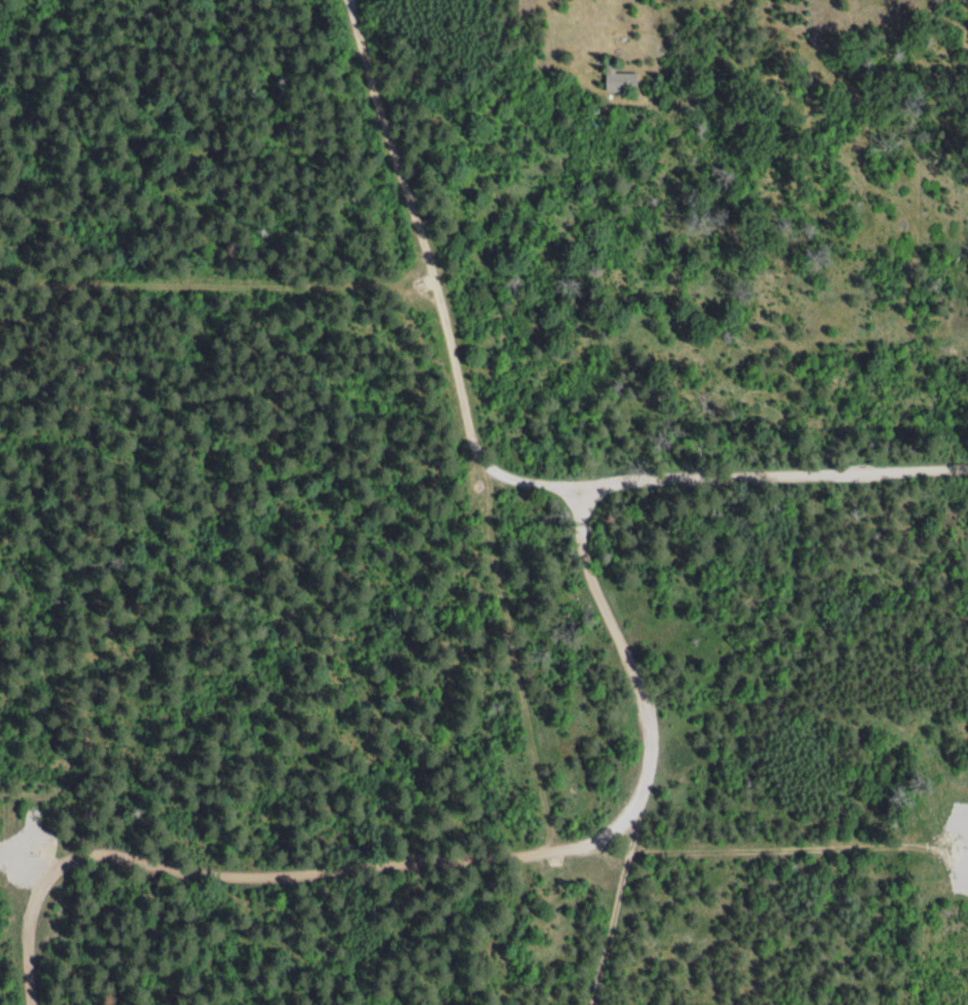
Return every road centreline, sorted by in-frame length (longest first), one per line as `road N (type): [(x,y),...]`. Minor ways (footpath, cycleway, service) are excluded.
road 1 (track): [(31,1004),(27,937),(50,869),(102,864),(167,879),(279,884),(444,859),(744,870),(923,838),(967,816)]
road 2 (track): [(967,466),(507,477),(482,451),(447,384),(436,286),(361,103),(336,0)]
road 3 (track): [(586,1004),(616,863),(657,734),(582,566),(603,476)]
road 4 (track): [(436,286),(0,285)]

